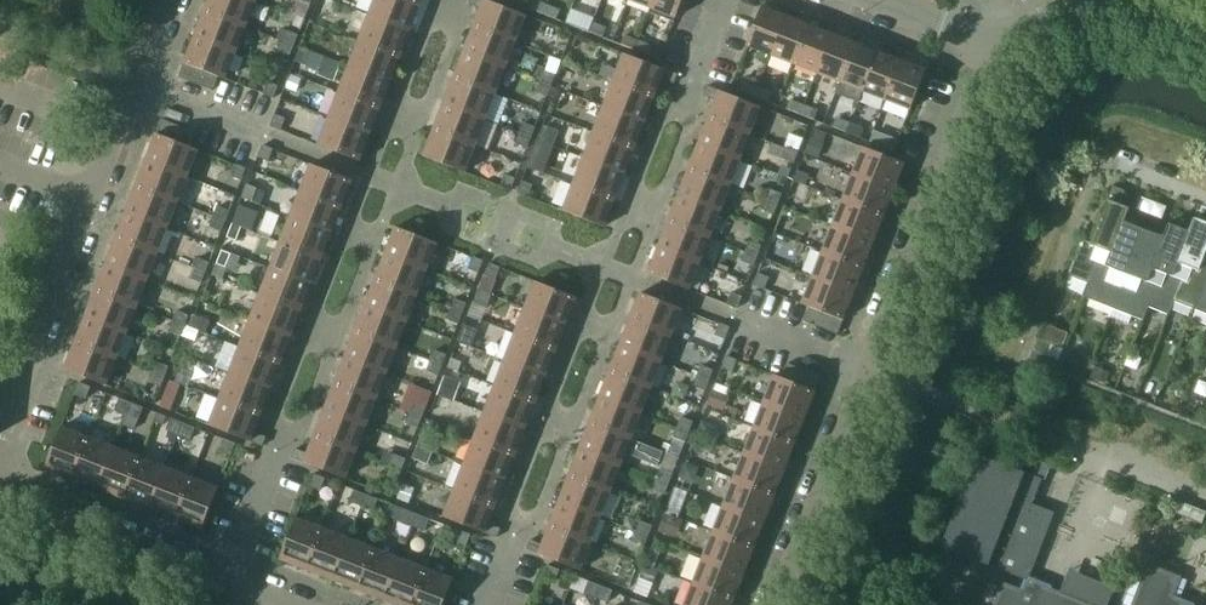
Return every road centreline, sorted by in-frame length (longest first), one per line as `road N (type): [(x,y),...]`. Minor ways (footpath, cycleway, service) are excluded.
road 1 (residential): [(867,369),(989,39)]
road 2 (residential): [(8,402),(141,86)]
road 3 (residential): [(8,402),(3,475),(21,497),(231,585)]
road 4 (residential): [(775,604),(867,369)]
road 5 (residential): [(867,369),(738,318)]
road 6 (residential): [(231,585),(280,456)]
road 7 (residential): [(263,134),(141,86)]

